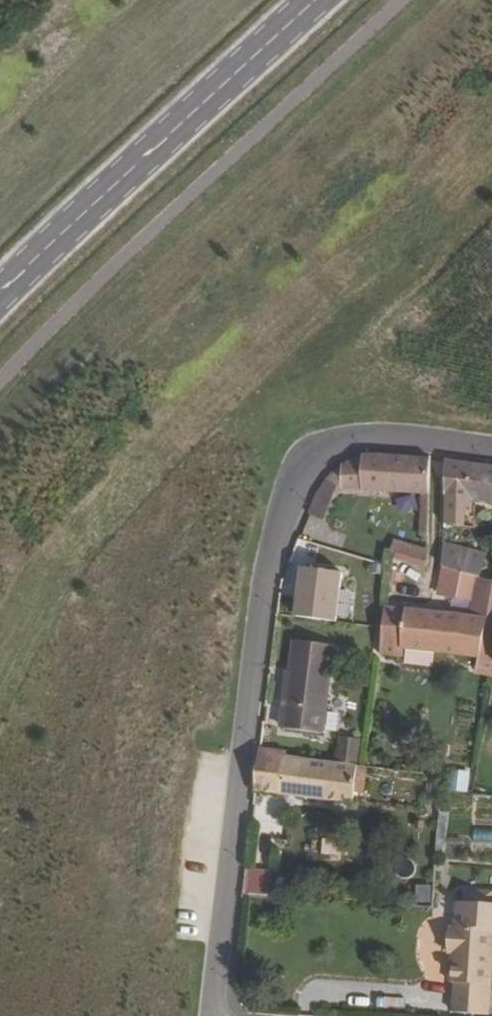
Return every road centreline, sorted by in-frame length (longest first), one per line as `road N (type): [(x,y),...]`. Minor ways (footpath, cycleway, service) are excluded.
road 1 (residential): [(213,1015),(277,523),(299,465),(344,441),(491,452)]
road 2 (tertiary): [(314,0),(0,295)]

